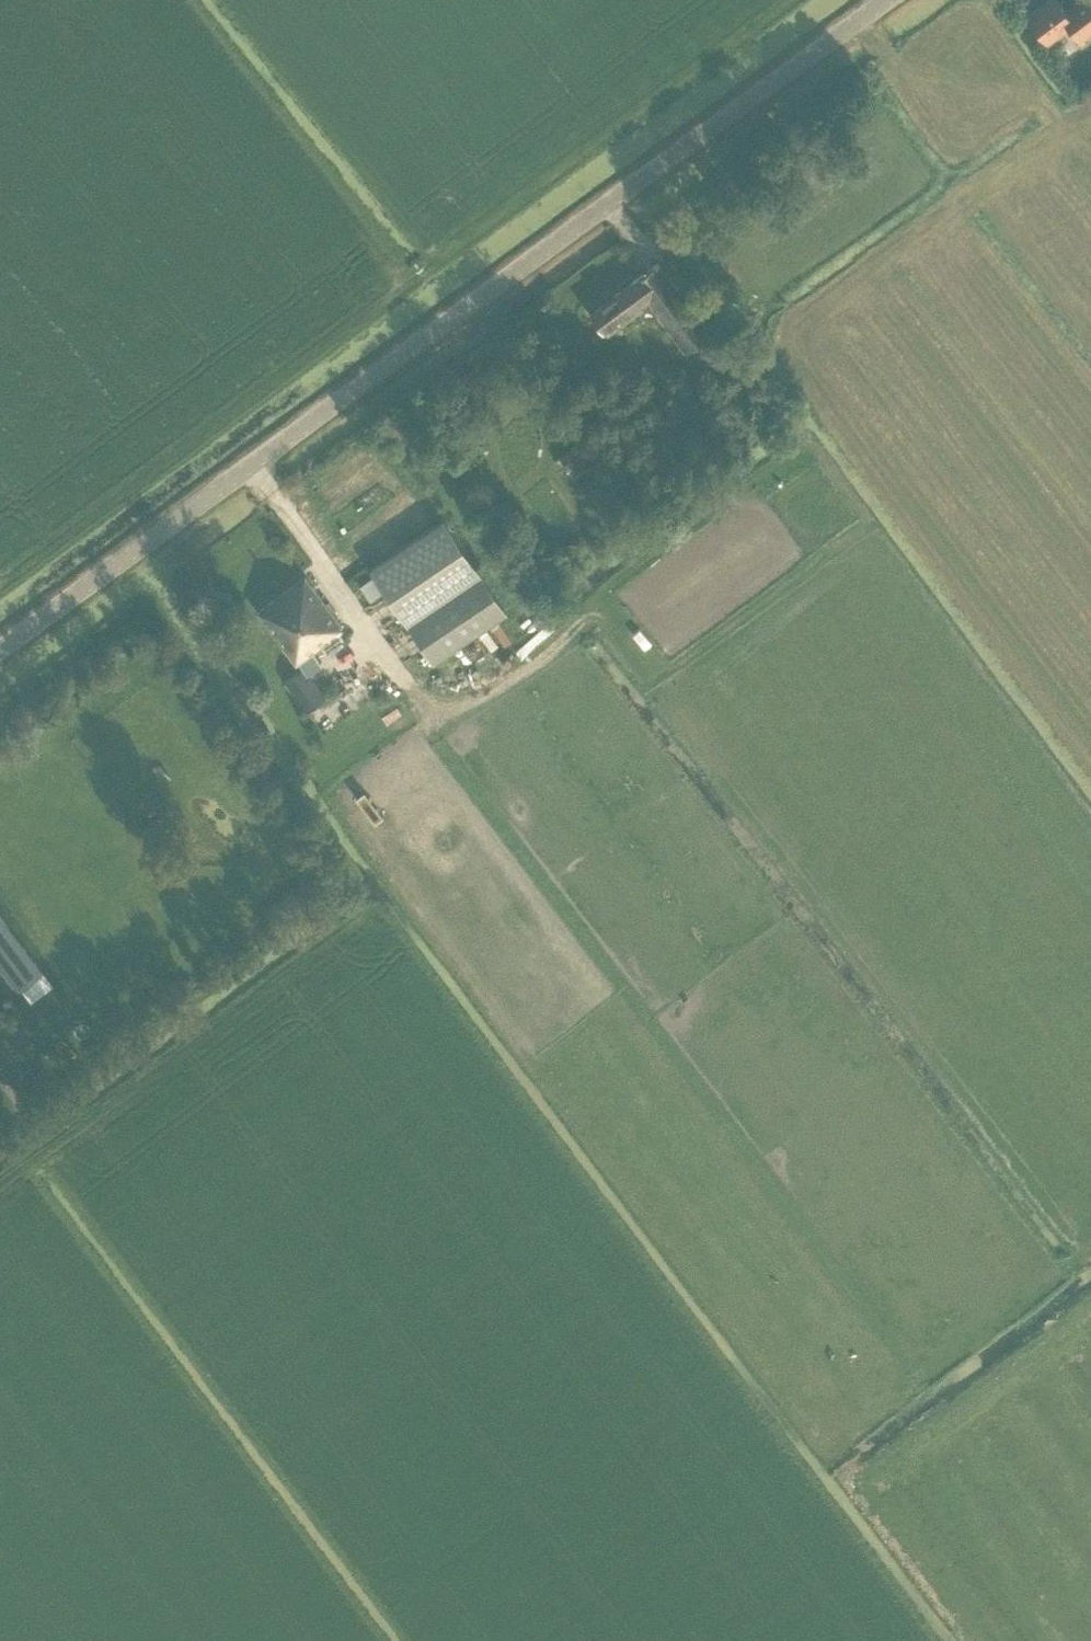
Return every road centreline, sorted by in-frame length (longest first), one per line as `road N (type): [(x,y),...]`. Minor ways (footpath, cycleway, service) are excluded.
road 1 (unclassified): [(0,657),(886,0)]

